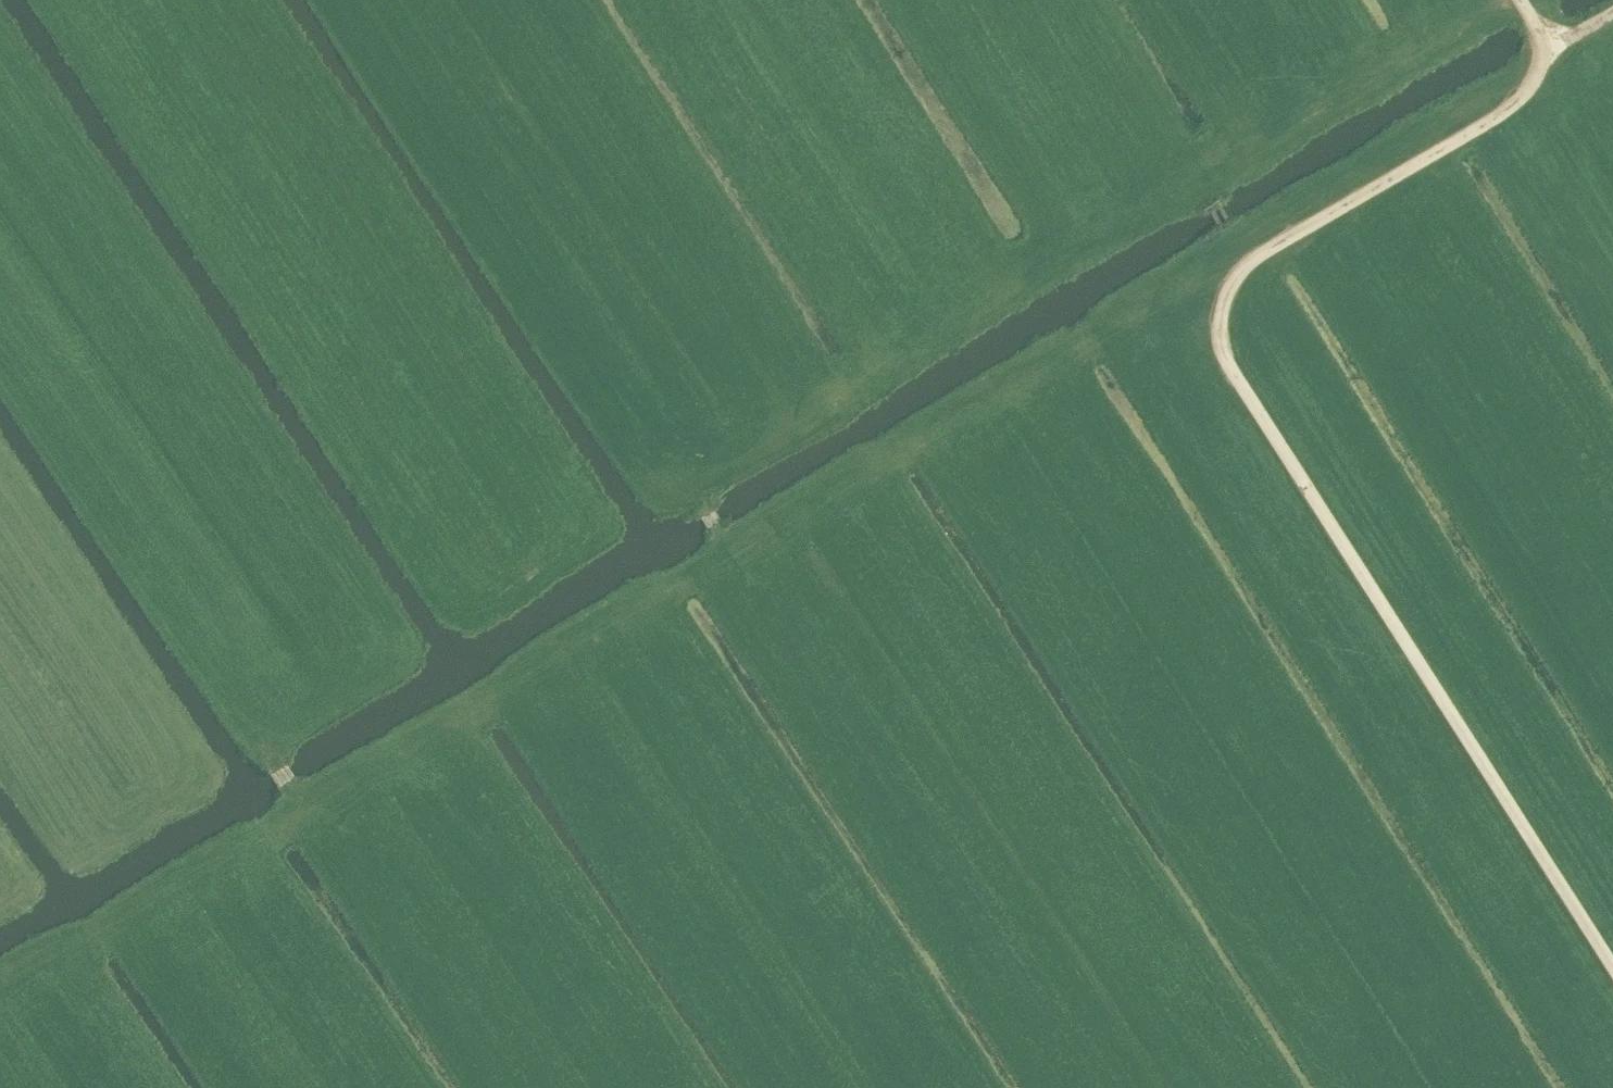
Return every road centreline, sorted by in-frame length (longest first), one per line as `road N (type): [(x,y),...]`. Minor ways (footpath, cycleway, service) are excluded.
road 1 (track): [(1612,966),(1225,359),(1220,329),(1226,289),(1257,256),(1513,106),(1533,84),(1547,48),(1612,10)]

